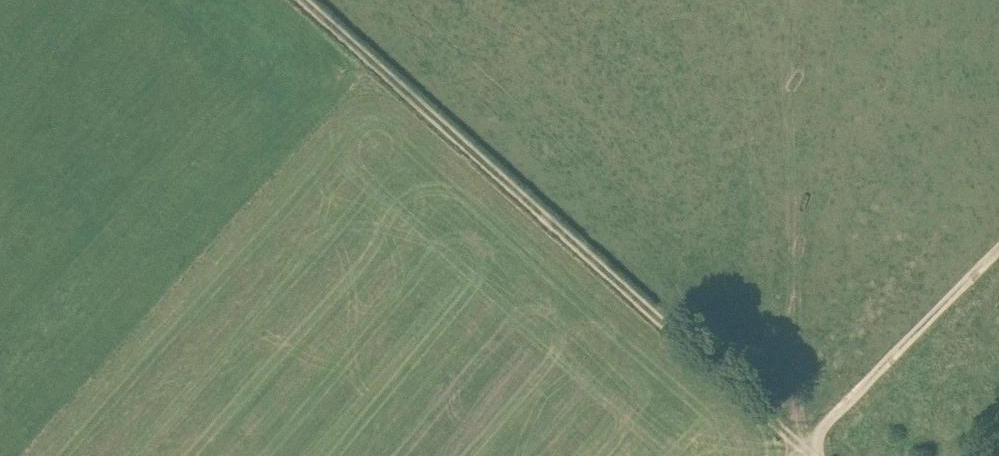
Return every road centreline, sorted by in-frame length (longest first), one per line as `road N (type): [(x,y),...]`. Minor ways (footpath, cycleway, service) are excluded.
road 1 (track): [(802,448),(311,0)]
road 2 (track): [(998,249),(802,448)]

